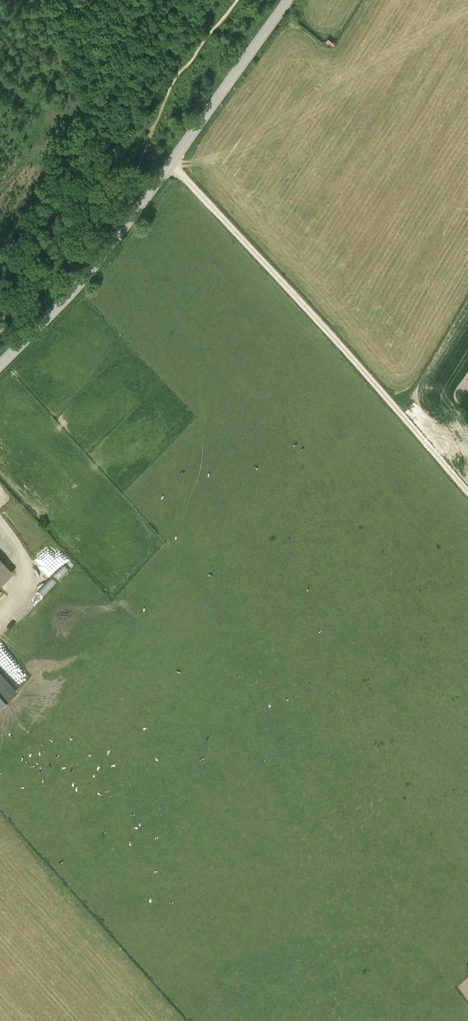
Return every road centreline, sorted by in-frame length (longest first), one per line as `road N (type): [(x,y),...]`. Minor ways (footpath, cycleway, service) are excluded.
road 1 (track): [(467,491),(181,175),(138,165)]
road 2 (unclassified): [(0,365),(78,287),(287,0)]
road 3 (track): [(238,0),(175,80),(138,165)]

